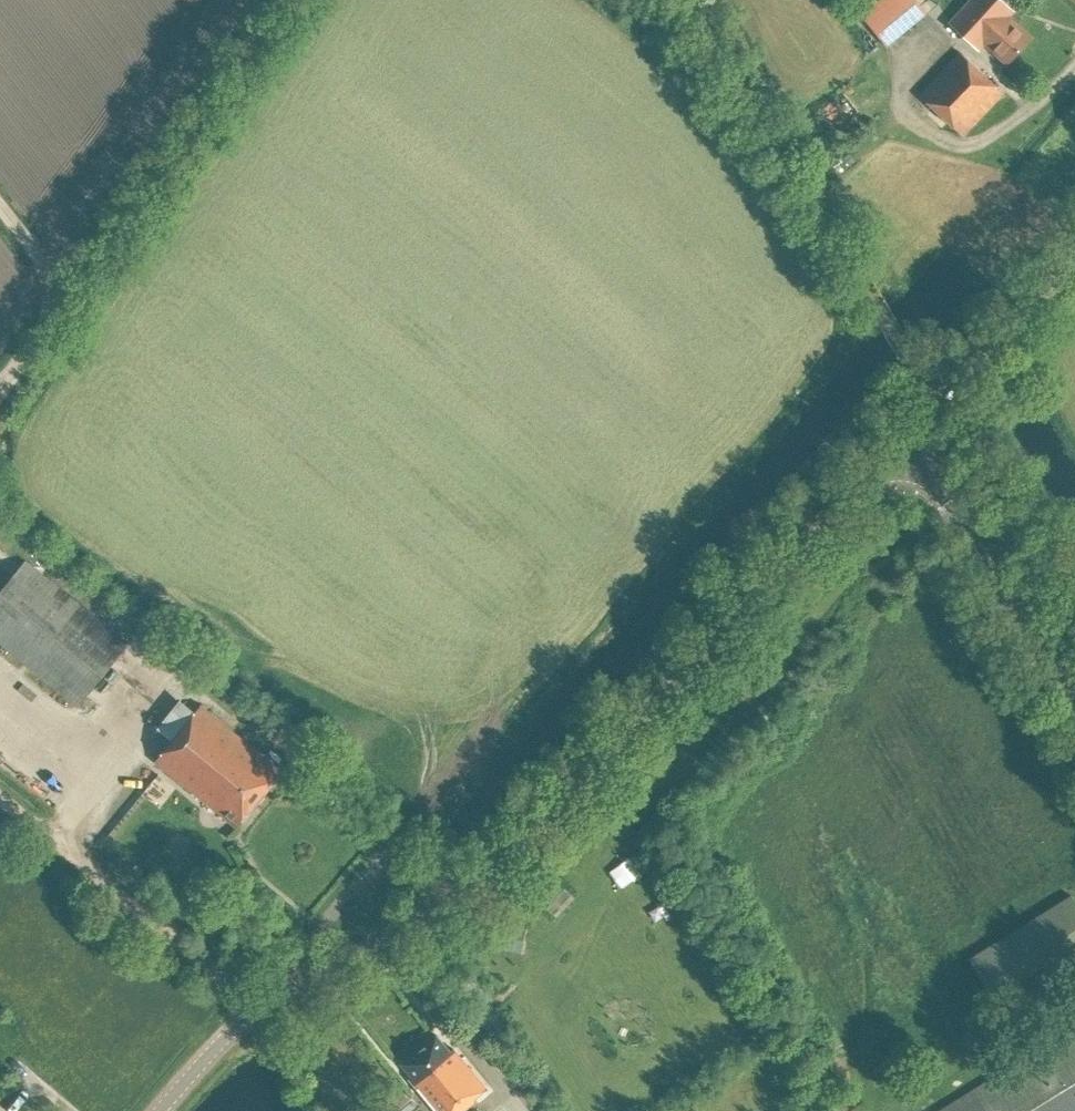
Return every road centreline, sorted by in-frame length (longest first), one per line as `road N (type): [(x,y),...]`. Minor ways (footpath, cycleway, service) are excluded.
road 1 (tertiary): [(162,1110),(260,1008),(430,916),(532,838),(904,450)]
road 2 (track): [(931,416),(677,0)]
road 3 (track): [(260,1008),(0,798)]
road 4 (unclassified): [(1074,715),(948,506),(904,450)]
road 5 (tertiary): [(904,450),(1074,252)]

